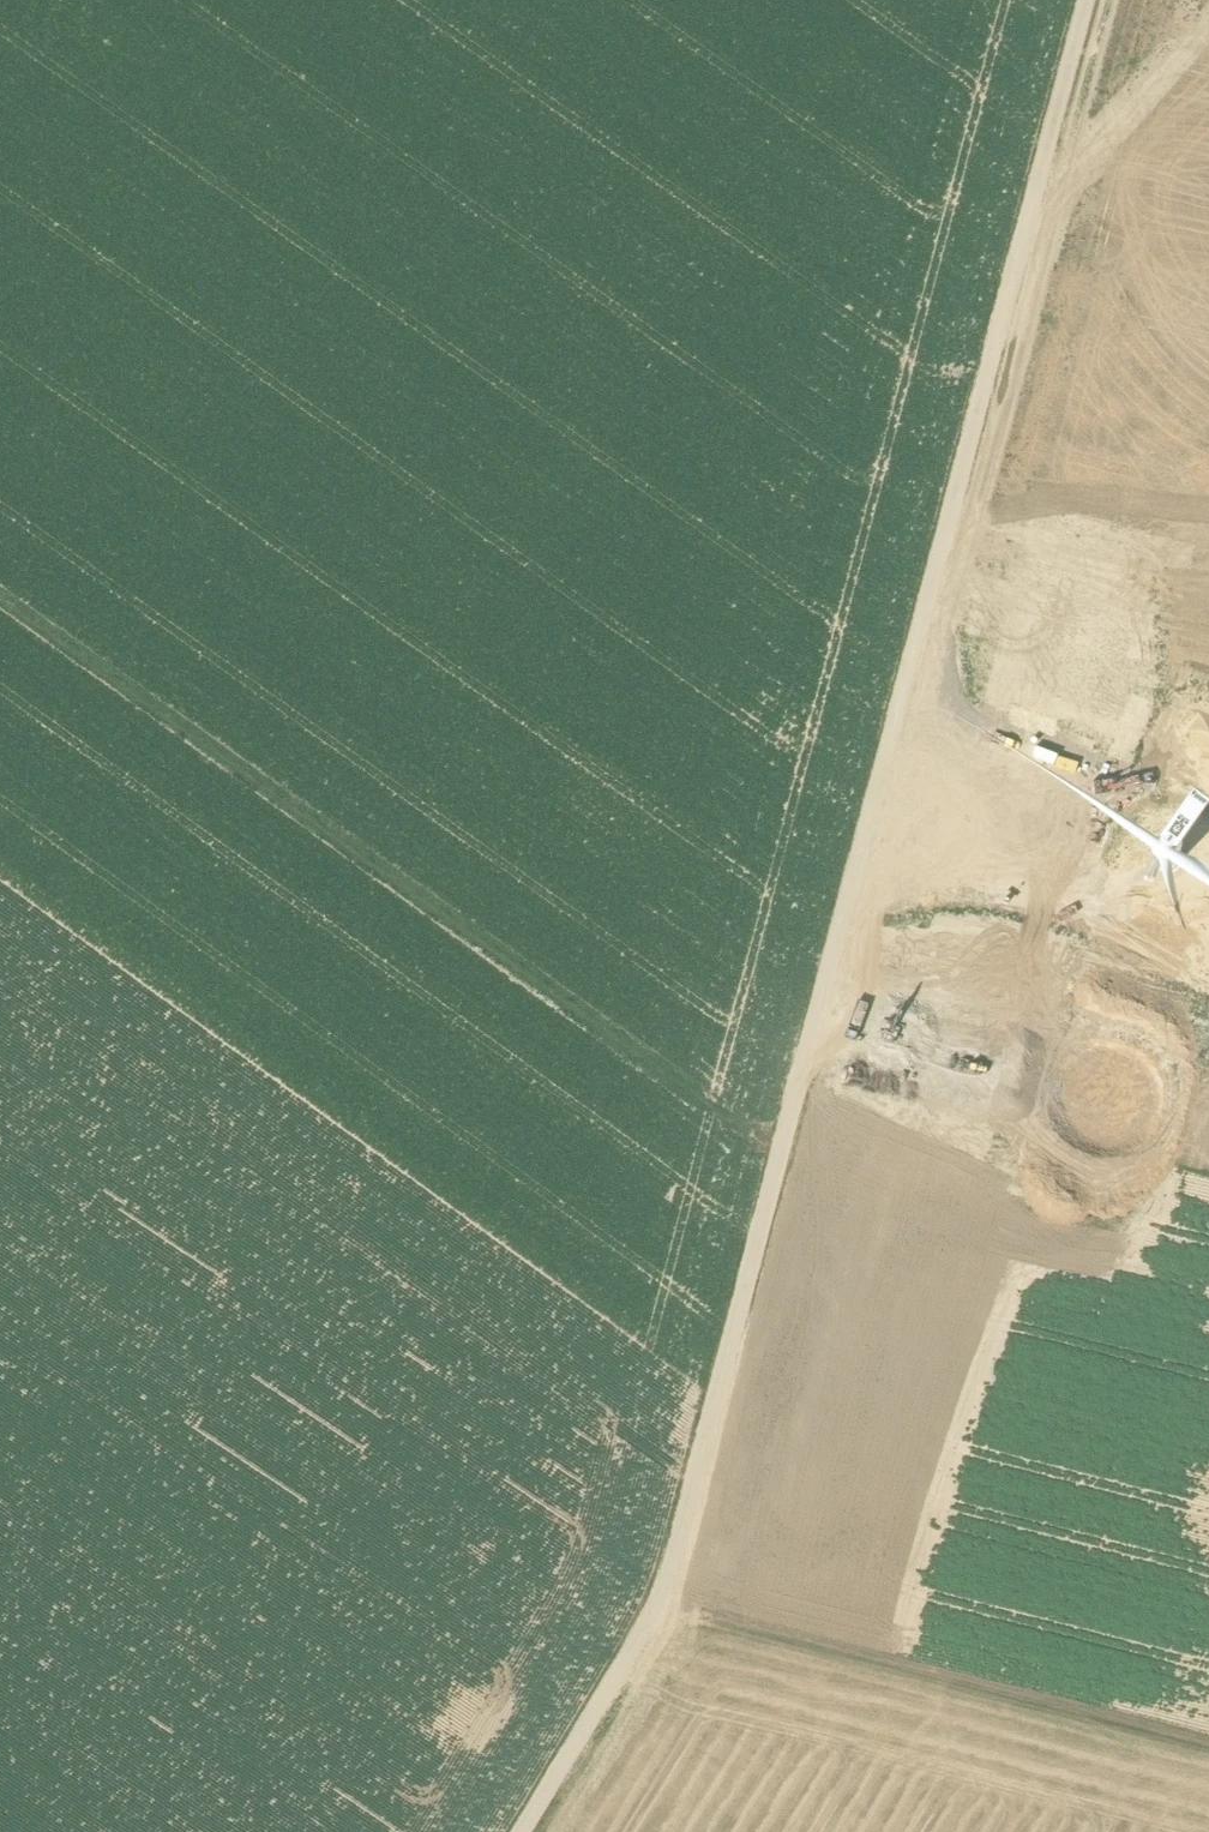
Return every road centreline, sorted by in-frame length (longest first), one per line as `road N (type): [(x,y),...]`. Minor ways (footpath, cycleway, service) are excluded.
road 1 (track): [(529,1831),(673,1596),(1092,0)]
road 2 (track): [(1208,1739),(673,1596)]

